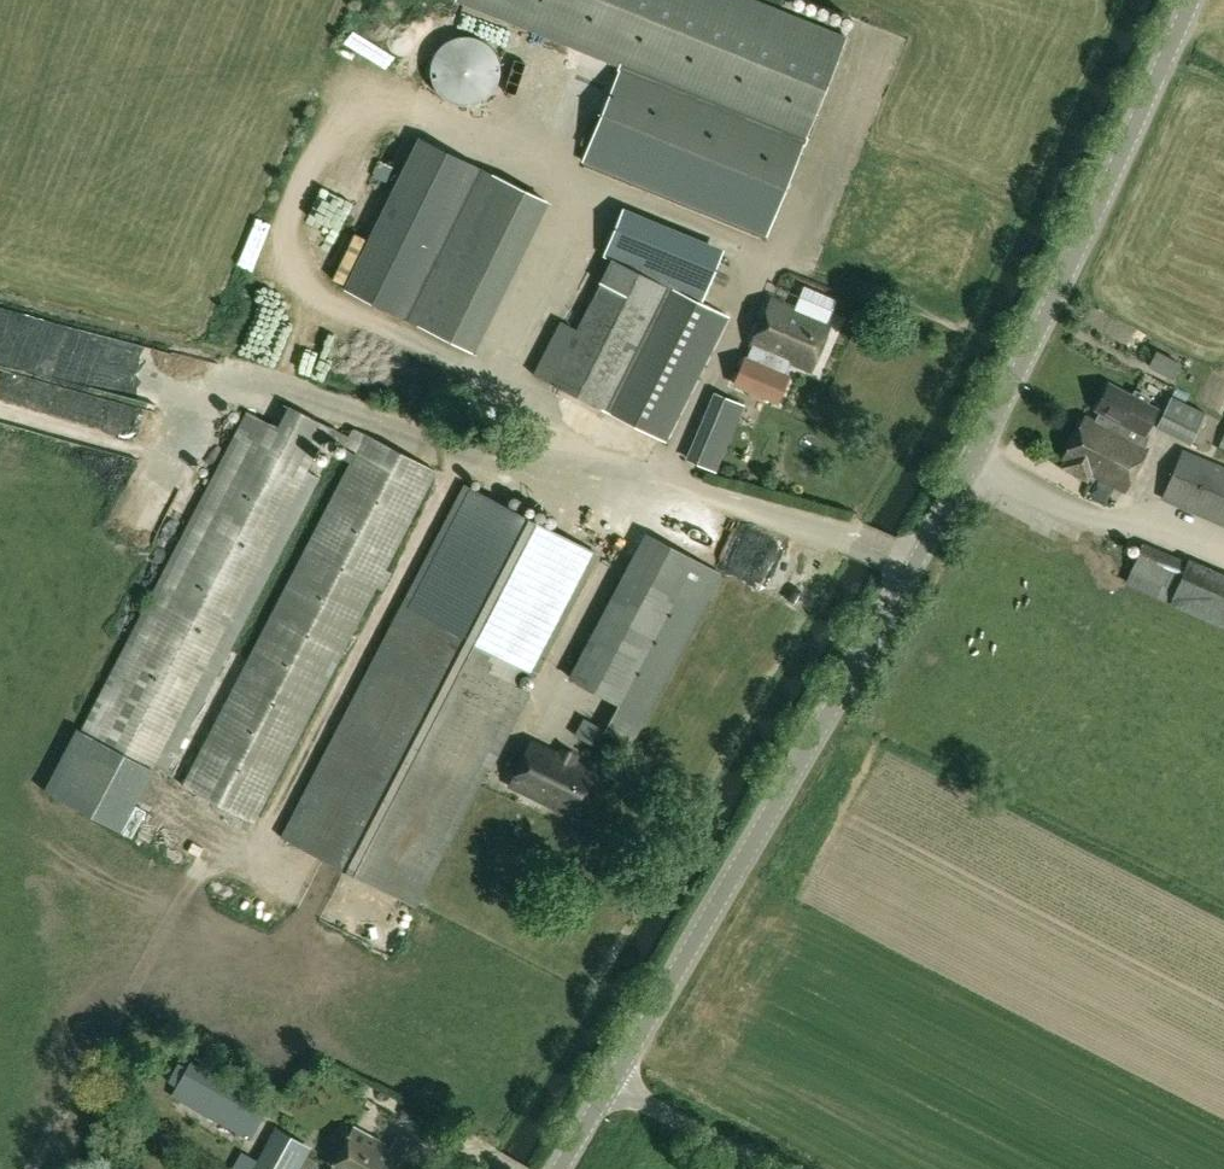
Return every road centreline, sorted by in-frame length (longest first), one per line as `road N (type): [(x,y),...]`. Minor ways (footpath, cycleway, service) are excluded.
road 1 (tertiary): [(614,1088),(1041,332),(1193,0)]
road 2 (unclassified): [(770,1168),(614,1088)]

